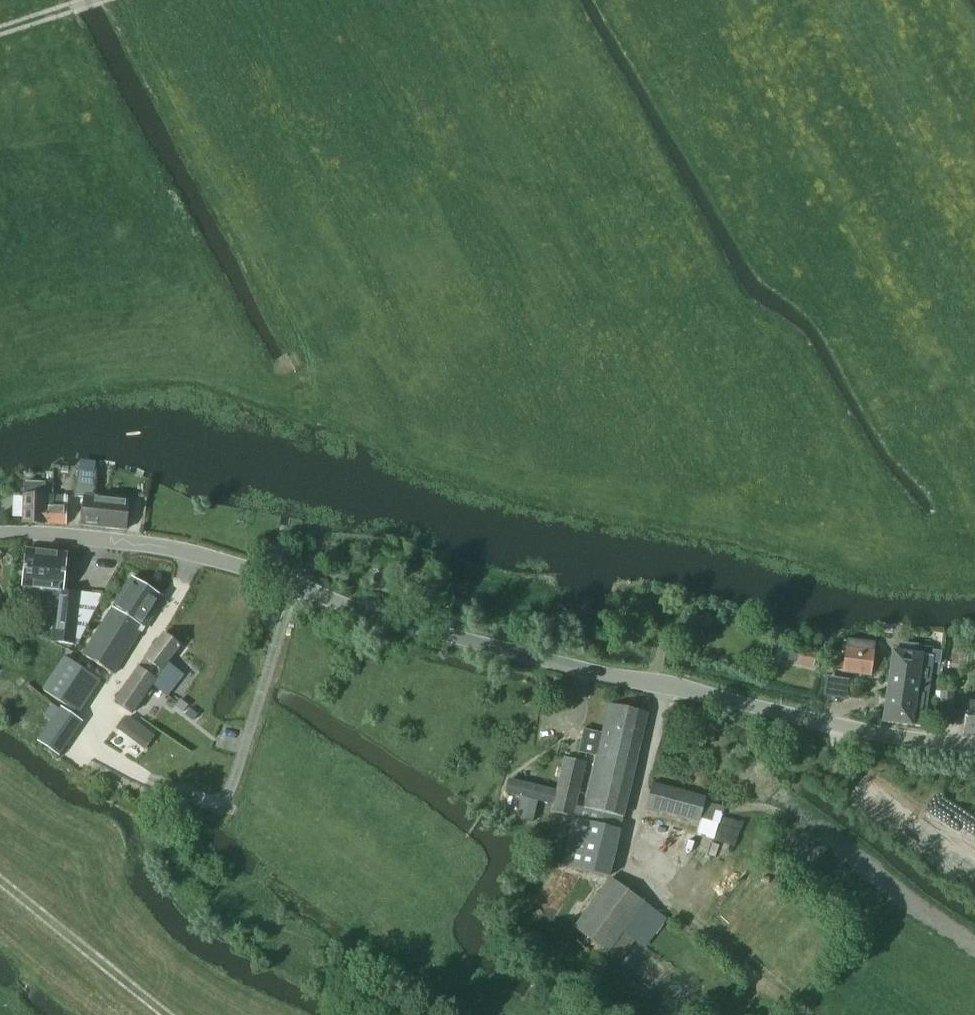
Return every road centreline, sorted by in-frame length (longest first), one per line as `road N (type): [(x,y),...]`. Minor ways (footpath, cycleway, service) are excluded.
road 1 (tertiary): [(0,533),(175,549),(406,628),(758,712),(974,747)]
road 2 (track): [(164,1014),(0,883)]

